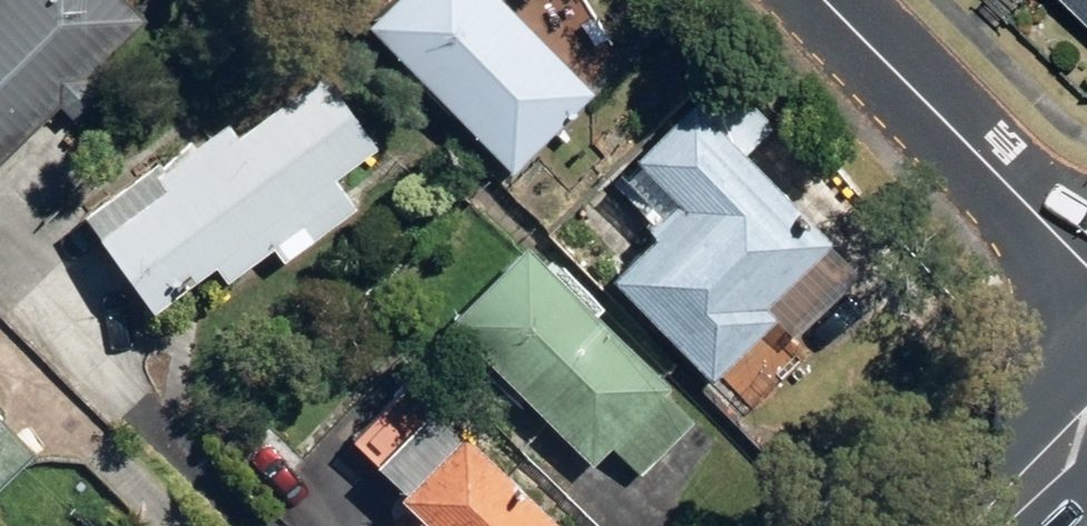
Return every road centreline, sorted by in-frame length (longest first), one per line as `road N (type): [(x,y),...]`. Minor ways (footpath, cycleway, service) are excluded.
road 1 (residential): [(823,0),(1086,263)]
road 2 (secondary): [(988,525),(1086,430)]

